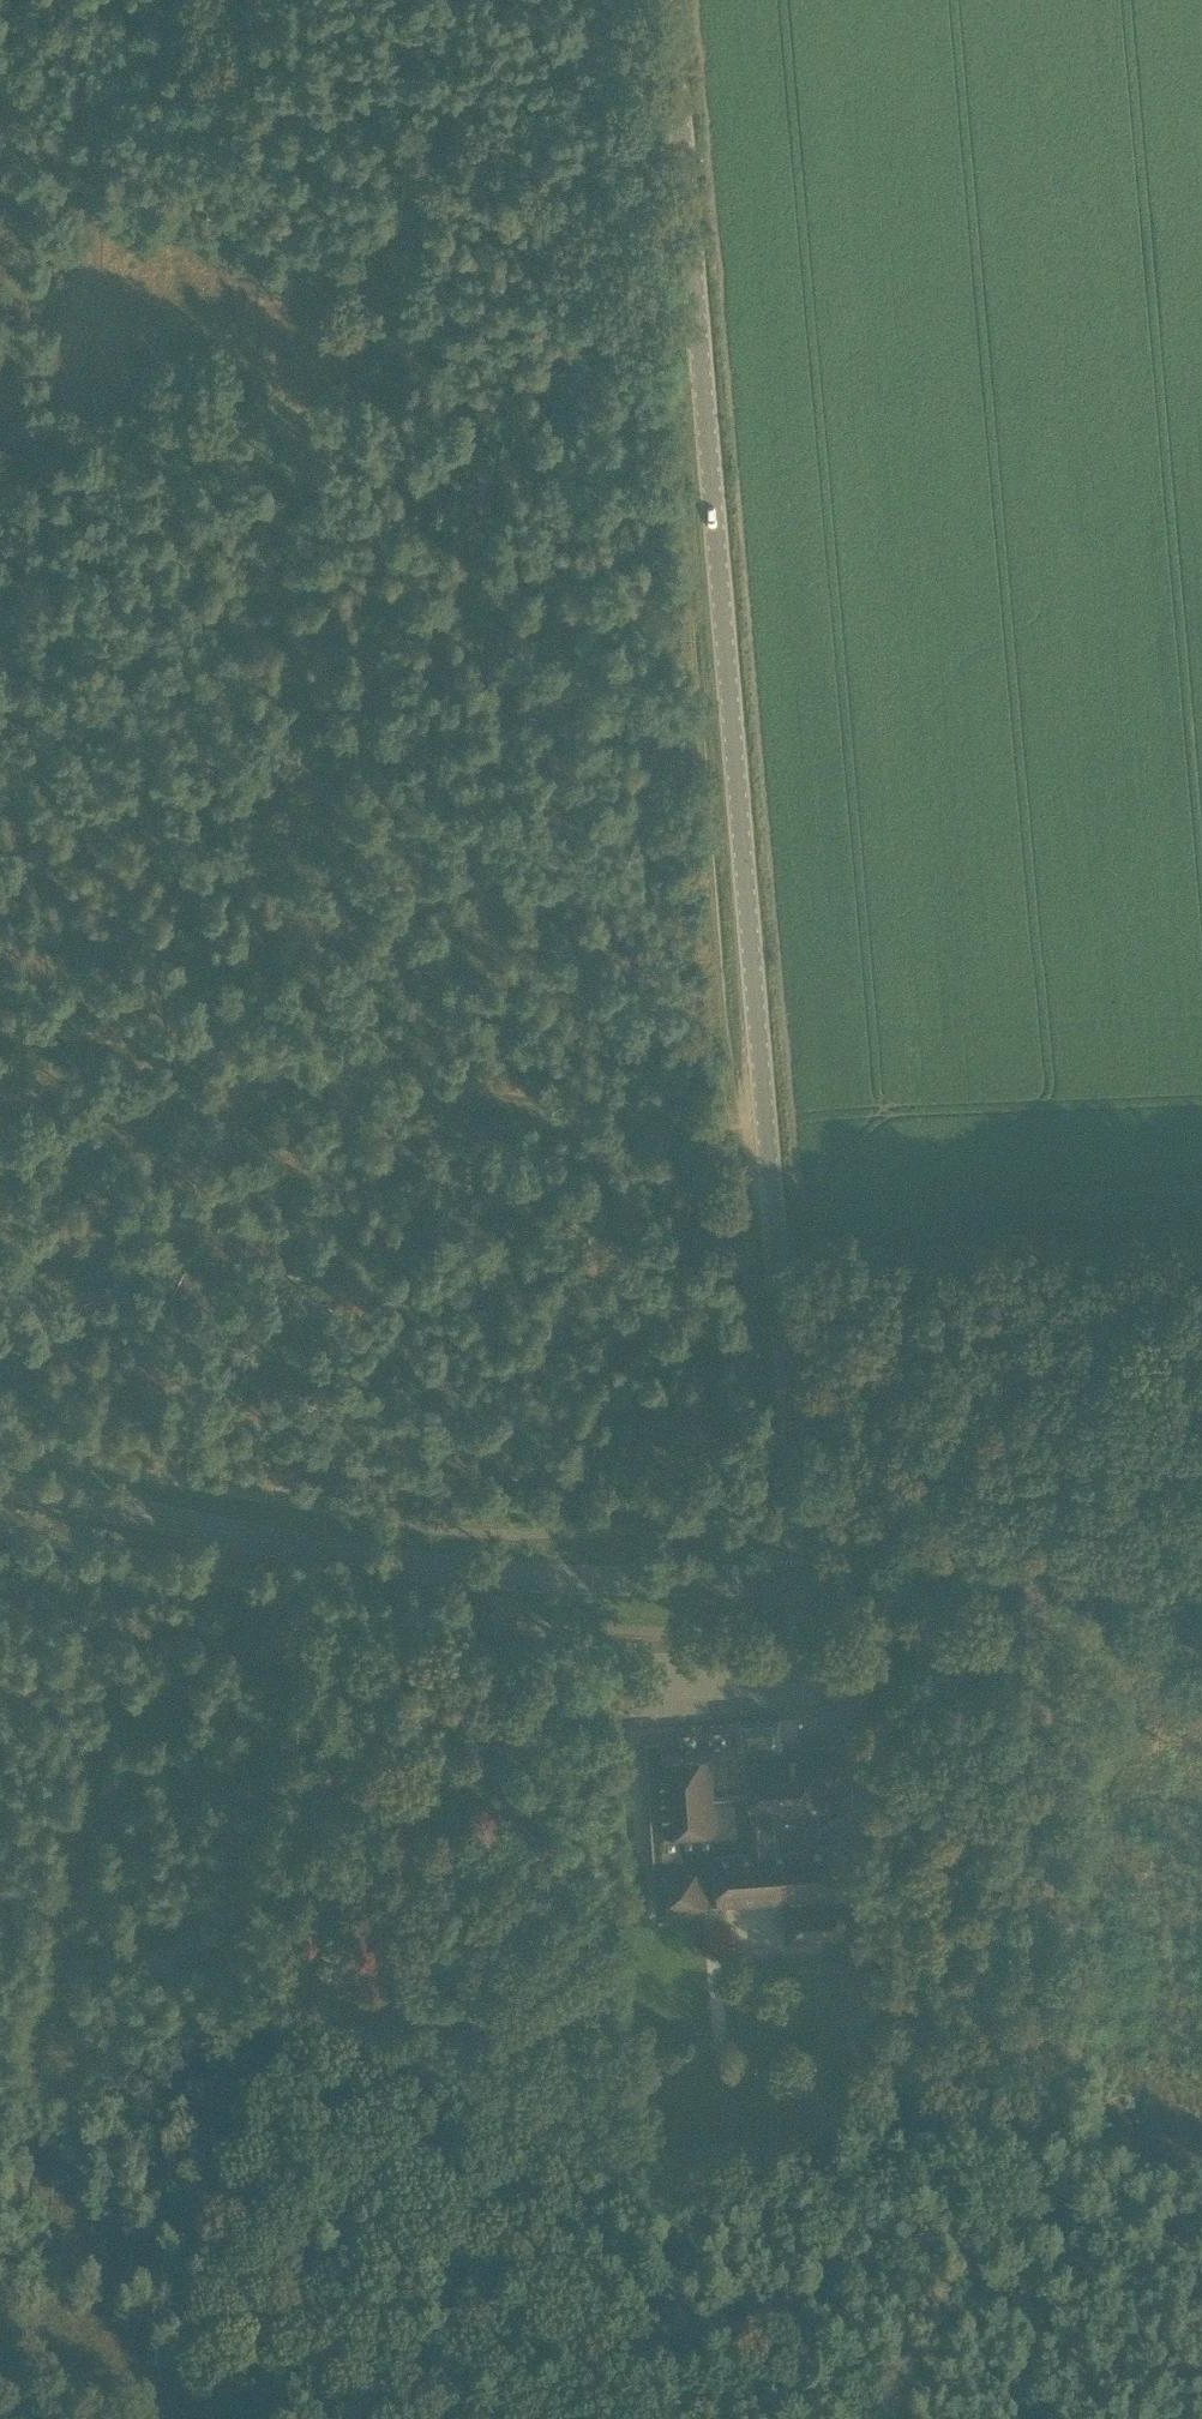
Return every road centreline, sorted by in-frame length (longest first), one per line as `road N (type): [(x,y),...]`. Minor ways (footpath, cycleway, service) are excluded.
road 1 (unclassified): [(805,1578),(656,0)]
road 2 (track): [(908,2418),(1035,2194),(1045,1629)]
road 3 (secondary): [(805,1578),(594,1584),(438,1575),(334,1562),(0,1488)]
road 4 (track): [(0,1023),(764,1139)]
road 5 (track): [(679,251),(90,111)]
road 6 (track): [(0,87),(90,111),(97,257),(94,293),(72,351),(30,430),(0,465)]
road 7 (secondary): [(1201,1572),(1047,1567),(805,1578)]

